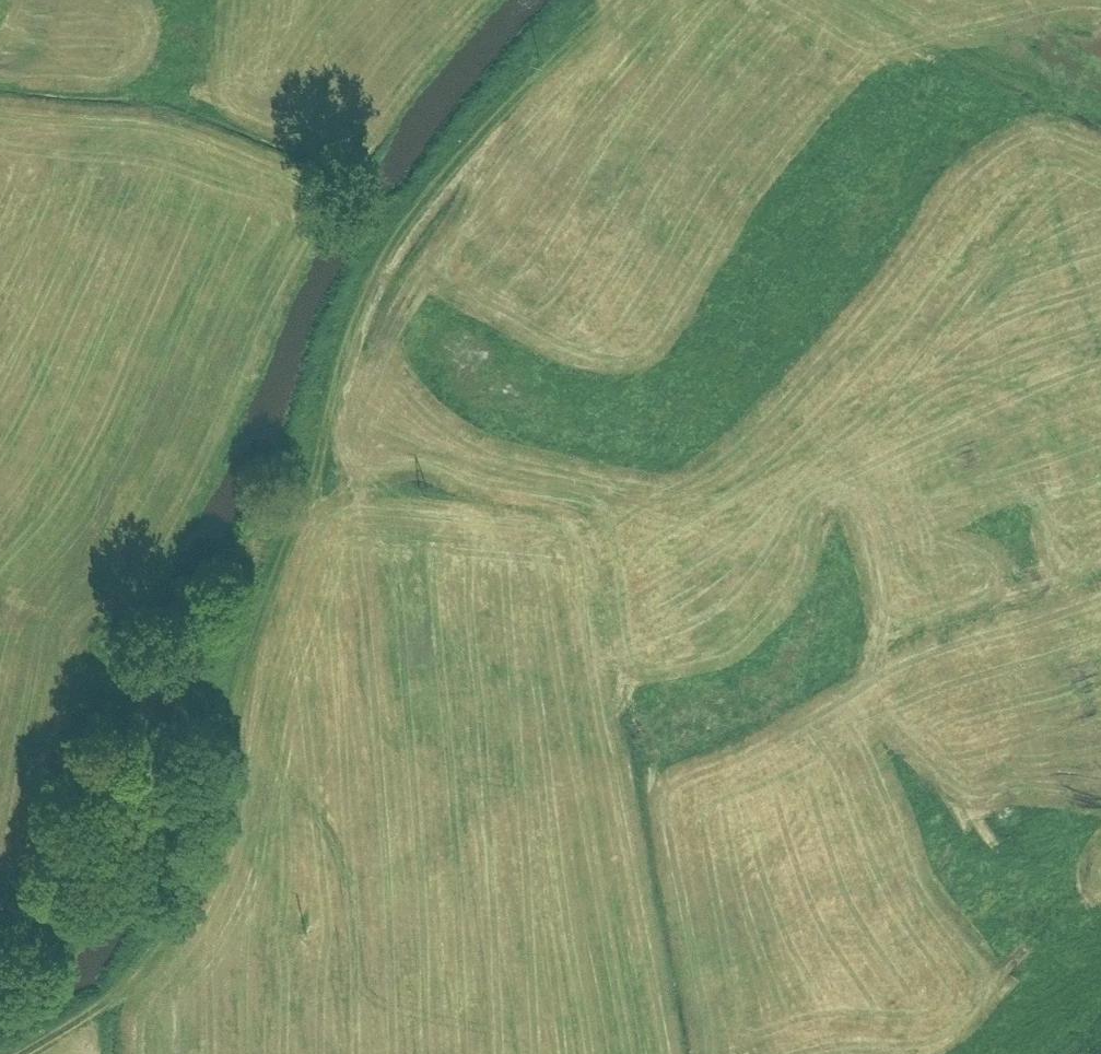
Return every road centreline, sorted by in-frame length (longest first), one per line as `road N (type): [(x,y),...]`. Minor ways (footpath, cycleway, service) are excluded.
road 1 (track): [(620,0),(521,90),(383,261),(359,312),(315,492),(249,648),(204,861),(122,984),(20,1053)]

